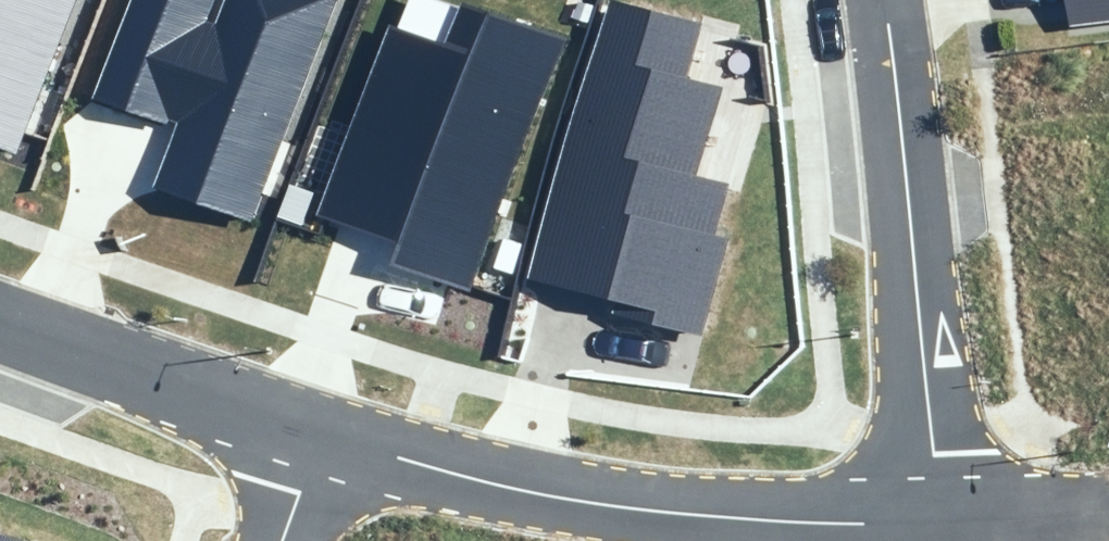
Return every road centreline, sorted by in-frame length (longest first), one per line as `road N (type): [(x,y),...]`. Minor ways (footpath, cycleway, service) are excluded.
road 1 (residential): [(311,427),(588,502),(753,524),(925,533)]
road 2 (residential): [(925,533),(875,0)]
road 3 (residential): [(0,324),(311,427)]
road 4 (residential): [(925,533),(1095,530)]

